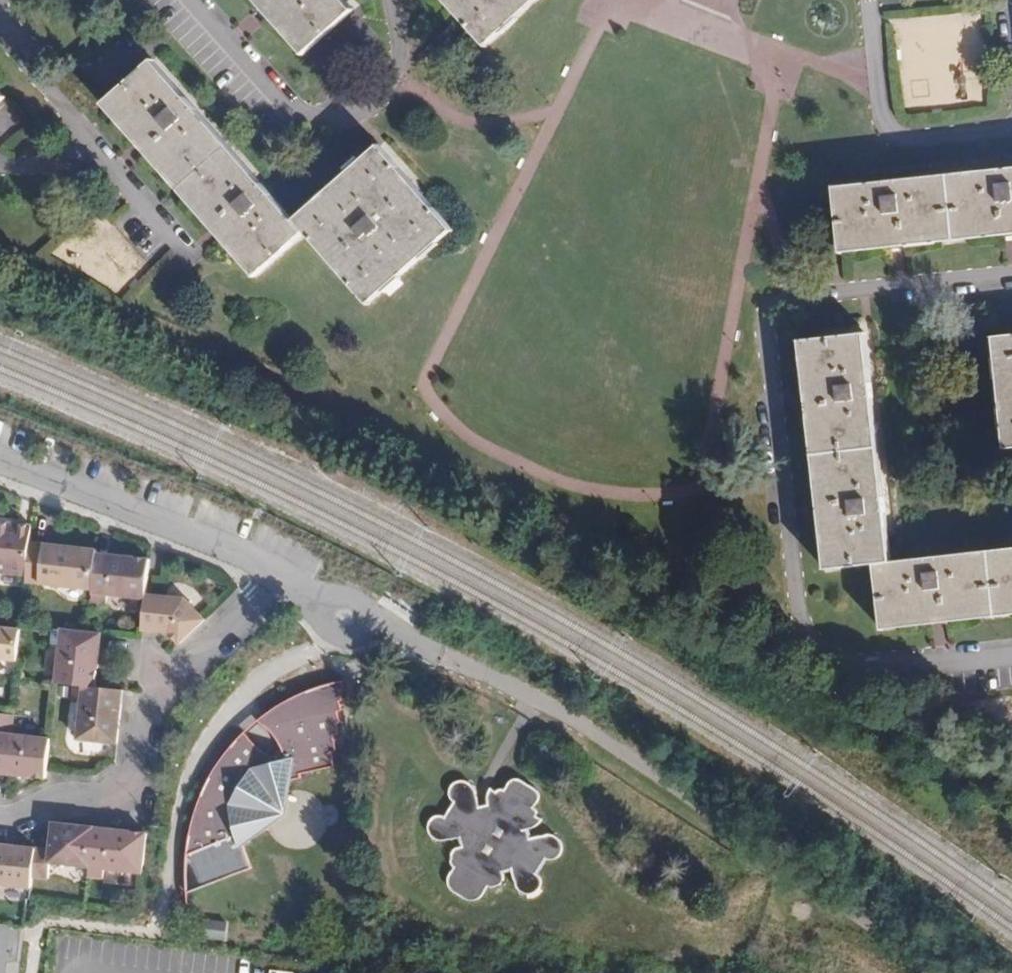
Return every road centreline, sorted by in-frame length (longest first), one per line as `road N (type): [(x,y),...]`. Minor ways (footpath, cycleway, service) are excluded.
road 1 (residential): [(0,818),(56,800),(126,793),(139,776),(156,701),(281,569)]
road 2 (residential): [(577,720),(390,621),(347,618),(281,569)]
road 3 (residential): [(281,569),(0,456)]

